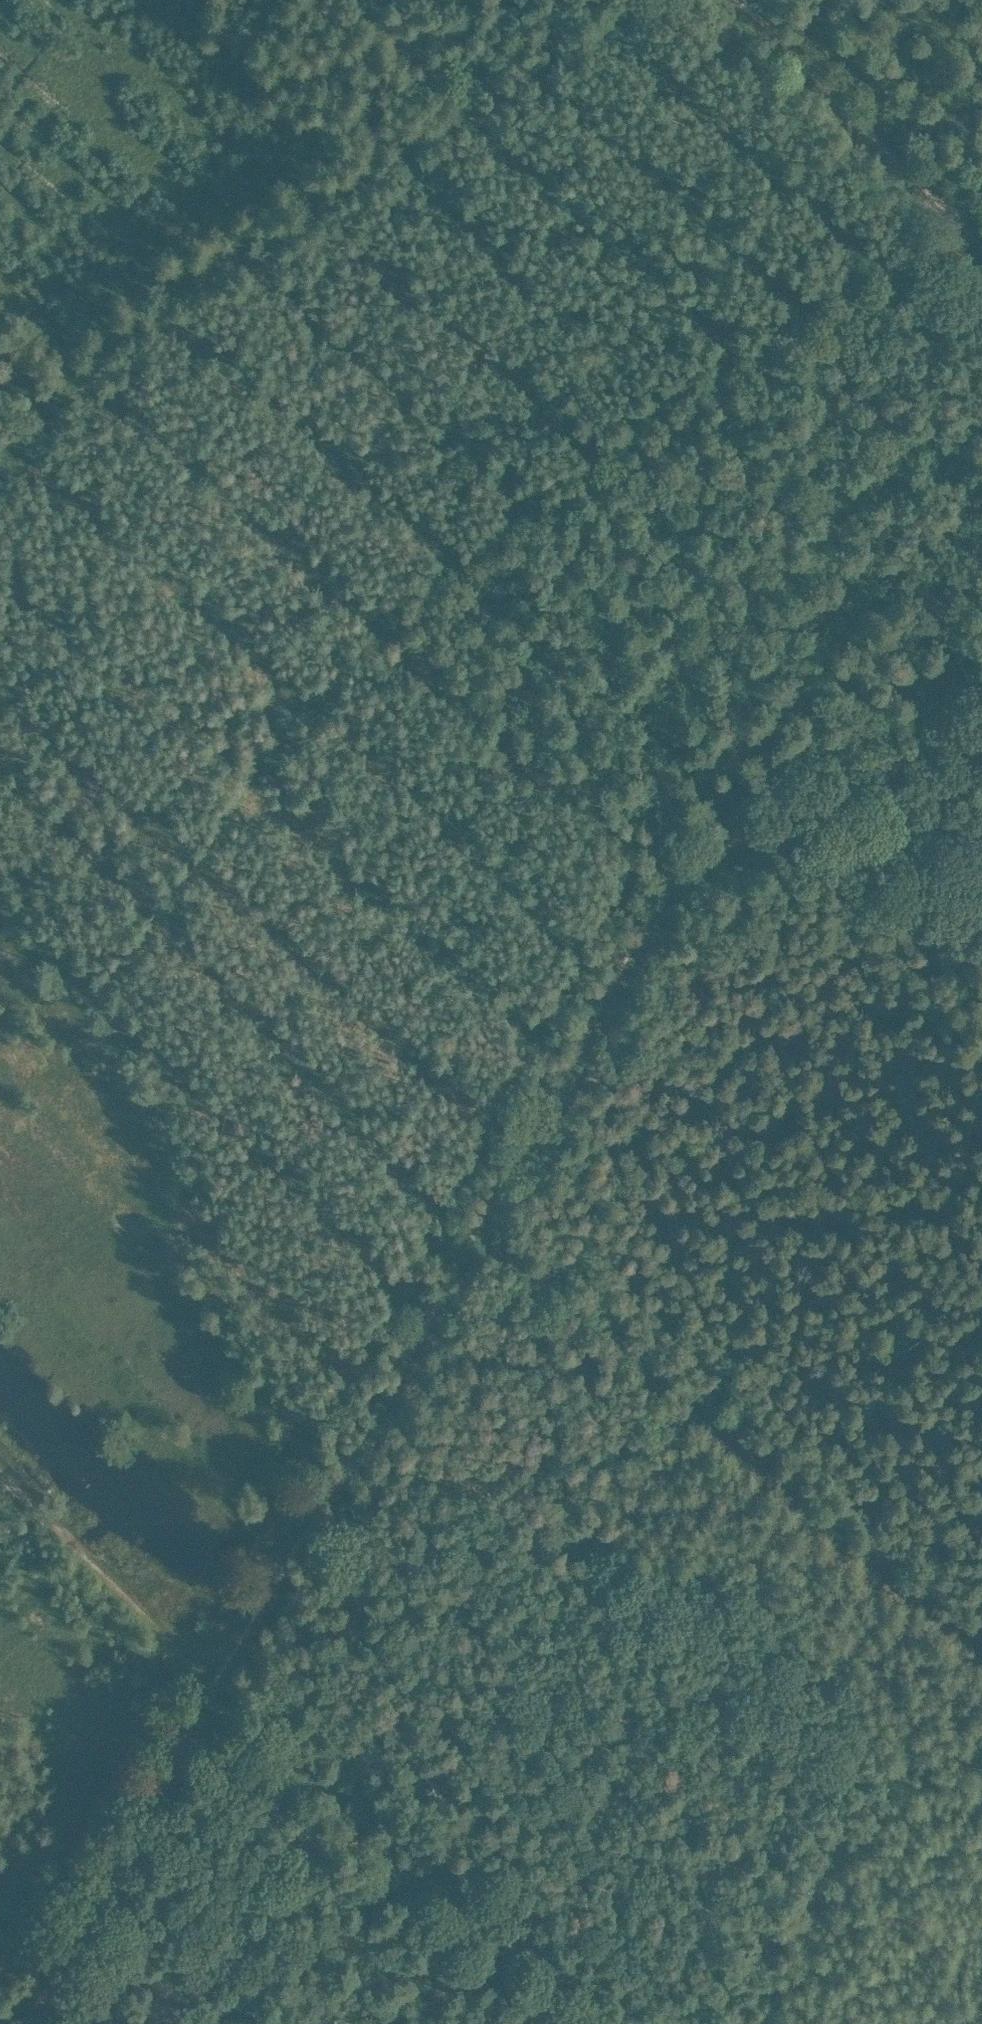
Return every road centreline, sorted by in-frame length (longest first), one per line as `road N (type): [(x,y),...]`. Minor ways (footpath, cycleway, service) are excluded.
road 1 (track): [(981,700),(674,841),(206,1668),(27,2023)]
road 2 (track): [(981,228),(759,0)]
road 3 (track): [(206,1668),(0,1466)]

